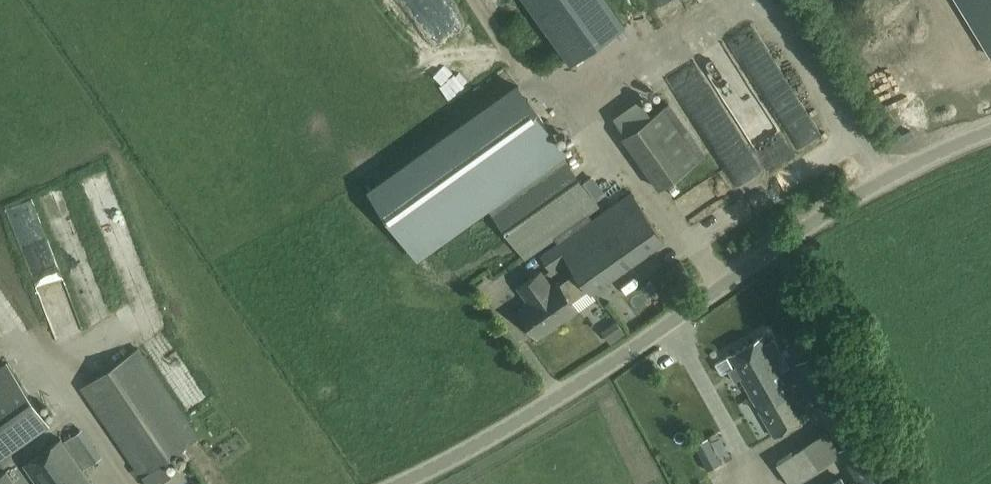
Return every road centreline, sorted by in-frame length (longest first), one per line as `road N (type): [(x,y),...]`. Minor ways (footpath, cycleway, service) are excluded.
road 1 (unclassified): [(395,483),(527,416),(889,178),(990,130)]

